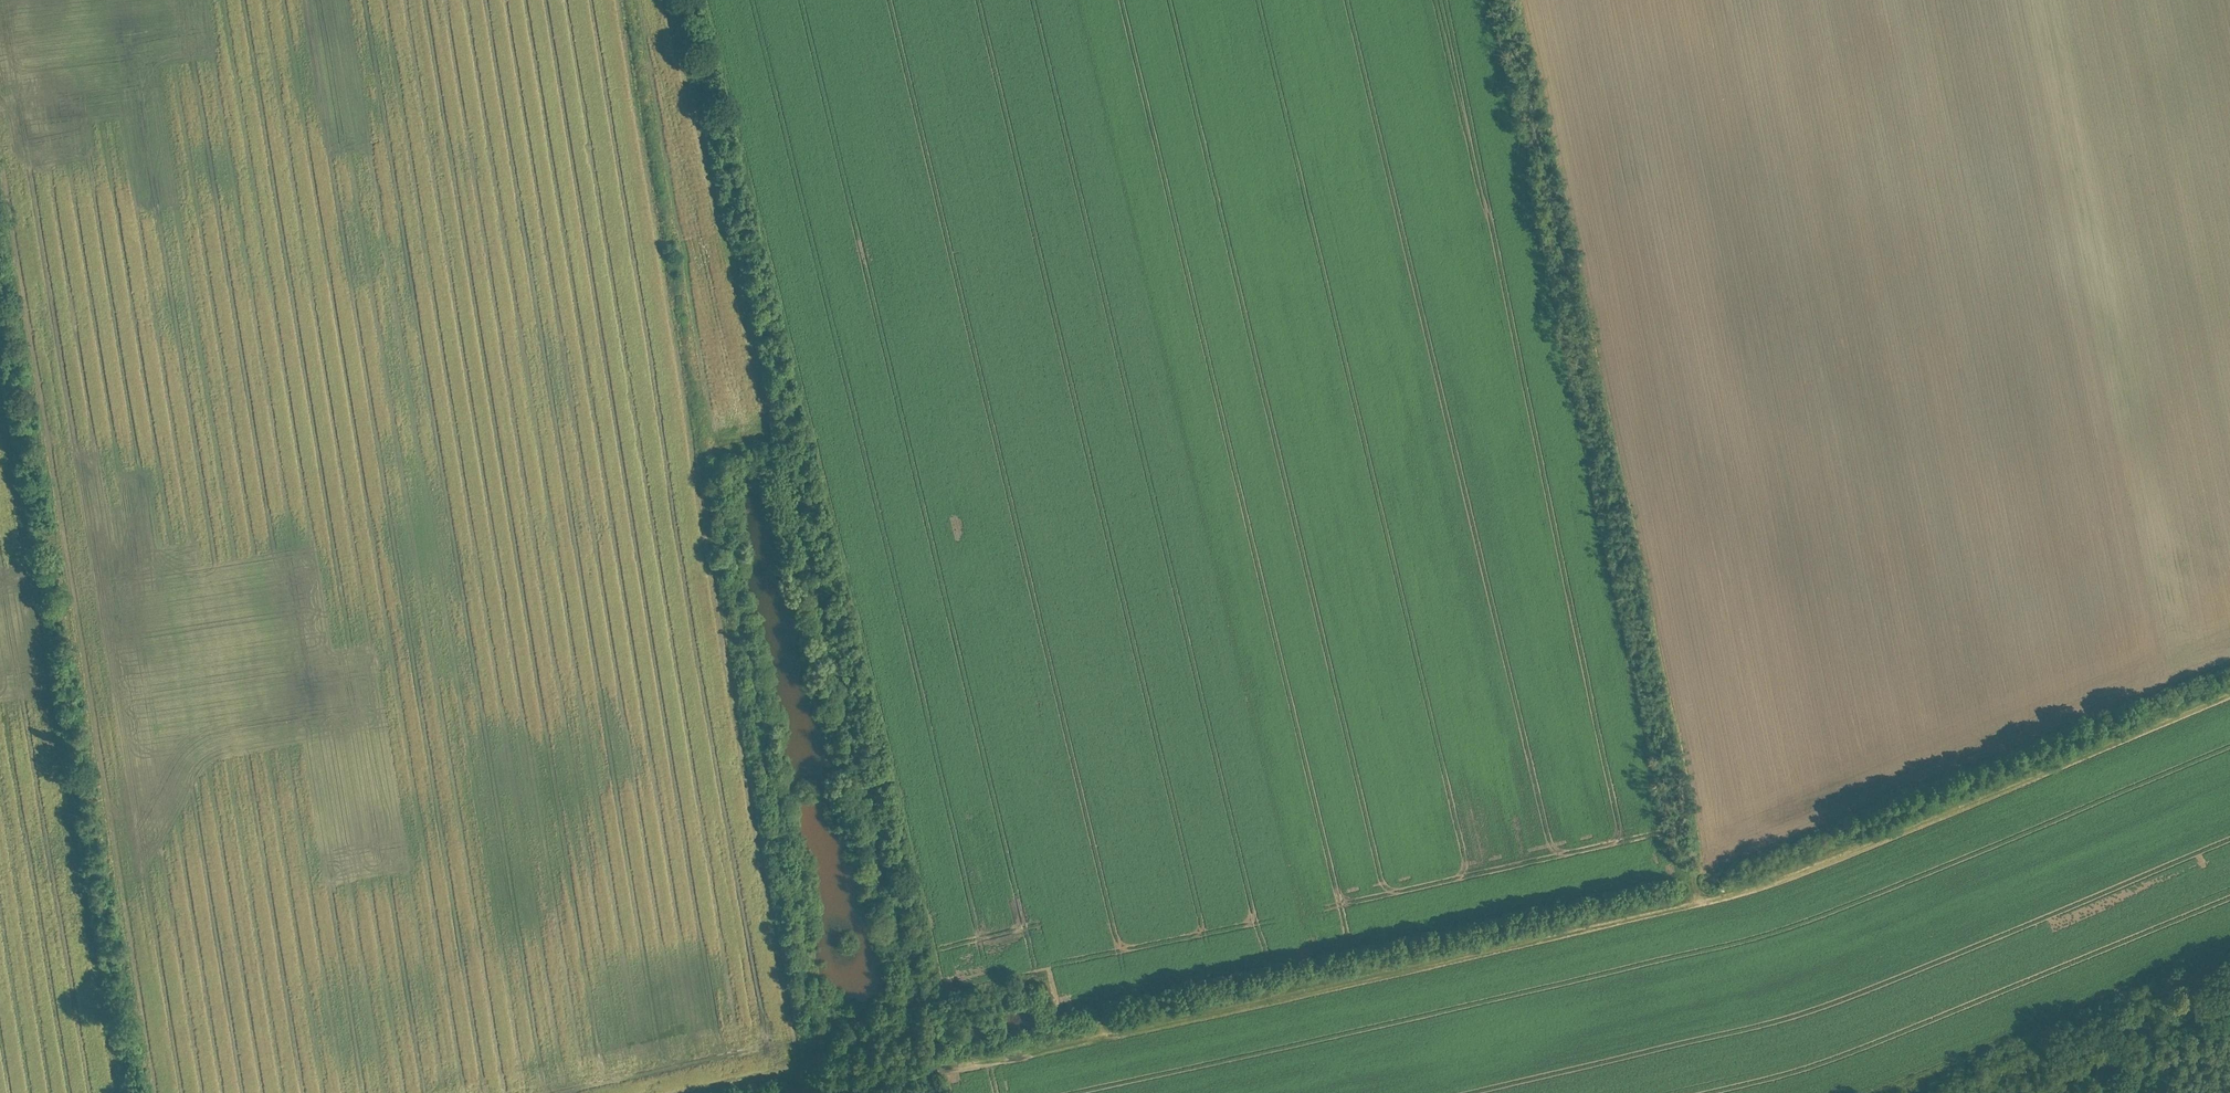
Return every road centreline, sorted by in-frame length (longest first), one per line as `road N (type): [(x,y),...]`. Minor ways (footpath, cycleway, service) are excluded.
road 1 (track): [(2011,1092),(2229,1004)]

